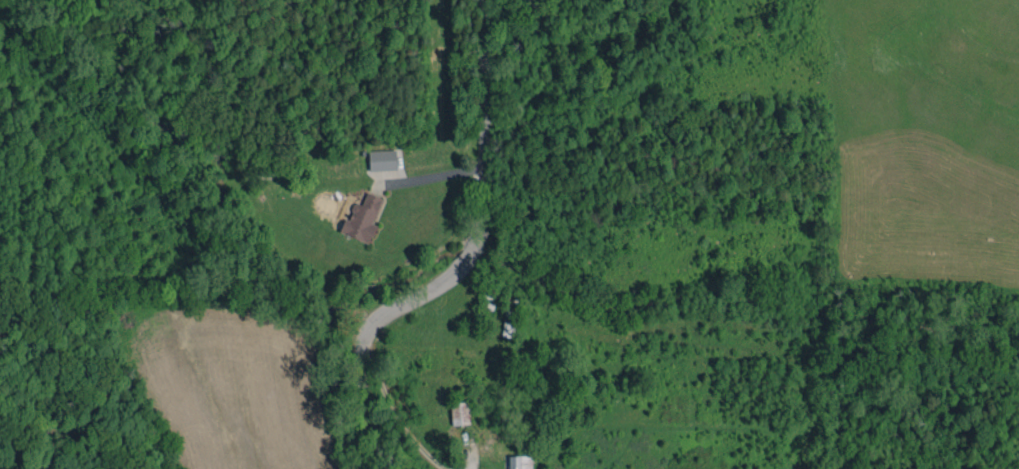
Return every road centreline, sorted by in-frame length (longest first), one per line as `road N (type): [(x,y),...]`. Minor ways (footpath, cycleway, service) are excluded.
road 1 (residential): [(486,0),(480,231),(461,266),(377,322),(362,350),(366,400),(393,468)]

